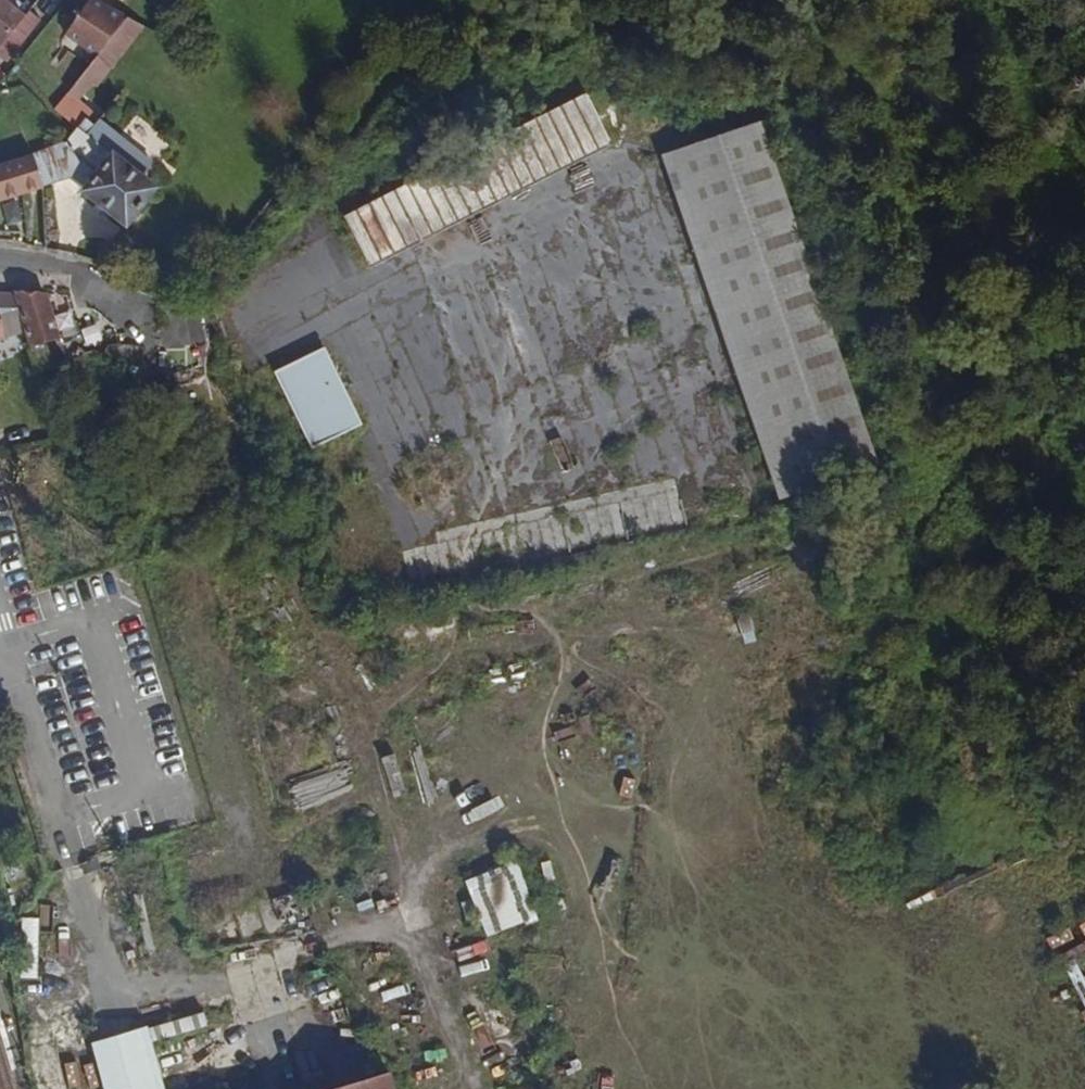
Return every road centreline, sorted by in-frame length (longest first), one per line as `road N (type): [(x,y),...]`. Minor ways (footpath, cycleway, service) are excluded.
road 1 (residential): [(0,644),(71,869)]

